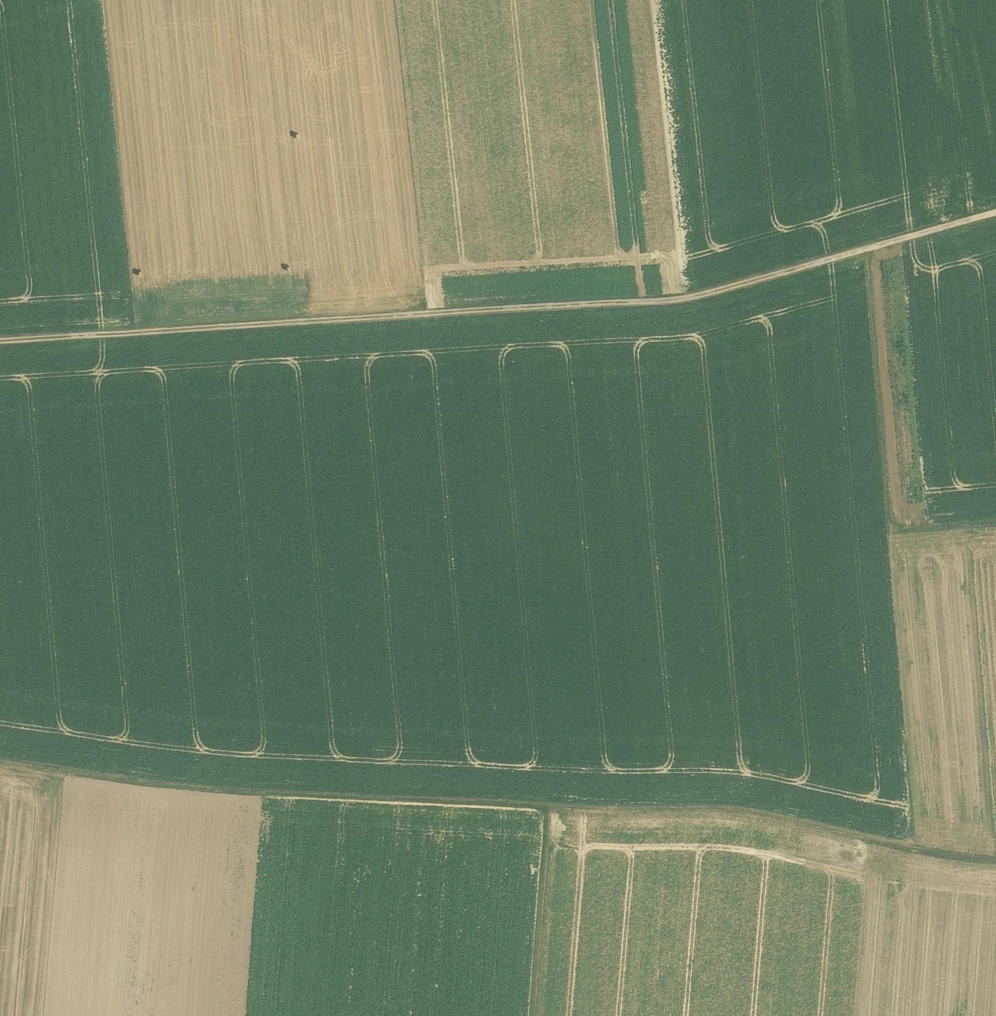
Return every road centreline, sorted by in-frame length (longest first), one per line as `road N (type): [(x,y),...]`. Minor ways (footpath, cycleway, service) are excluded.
road 1 (track): [(995,212),(672,301),(0,341)]
road 2 (track): [(995,861),(753,811),(550,809),(532,1015)]
road 3 (track): [(550,809),(165,787),(0,761)]
road 4 (track): [(995,522),(894,531),(868,249)]

